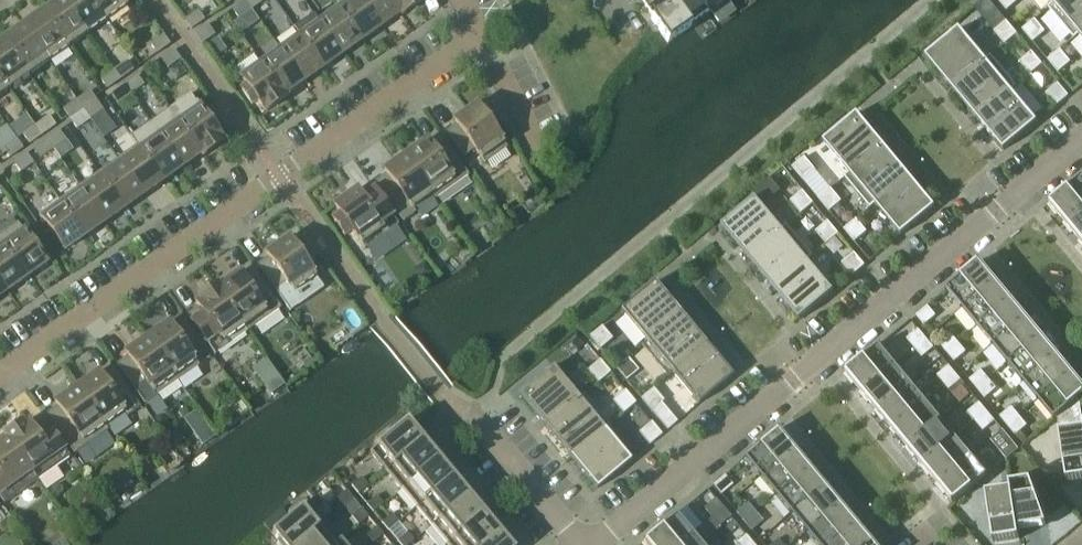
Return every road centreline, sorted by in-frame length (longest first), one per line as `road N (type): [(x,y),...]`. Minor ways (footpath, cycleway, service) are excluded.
road 1 (residential): [(594,544),(1081,134)]
road 2 (residential): [(0,374),(471,38)]
road 3 (residential): [(578,544),(470,413)]
road 4 (residential): [(471,38),(527,148)]

